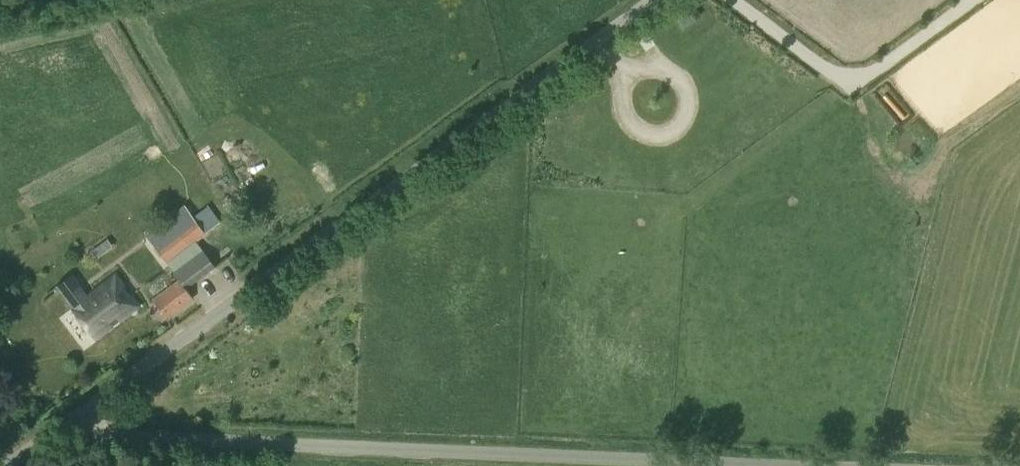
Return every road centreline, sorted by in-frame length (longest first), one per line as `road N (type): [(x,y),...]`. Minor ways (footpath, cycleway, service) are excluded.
road 1 (unclassified): [(825,465),(59,438)]
road 2 (unclassified): [(59,438),(655,0)]

